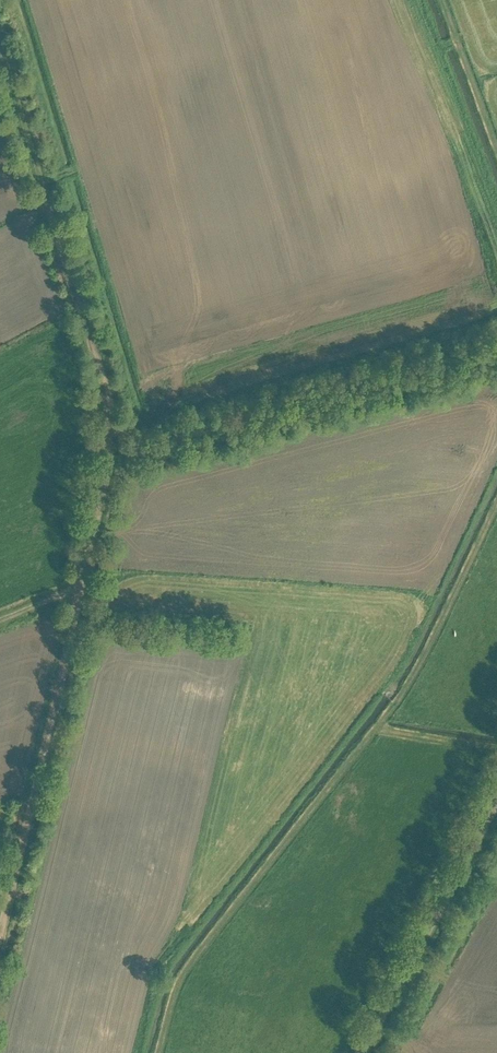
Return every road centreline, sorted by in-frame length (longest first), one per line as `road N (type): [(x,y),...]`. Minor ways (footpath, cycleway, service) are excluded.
road 1 (track): [(0,41),(106,391),(108,474)]
road 2 (track): [(81,587),(0,943)]
road 3 (unclassified): [(360,1052),(496,801)]
road 4 (track): [(496,214),(418,0)]

